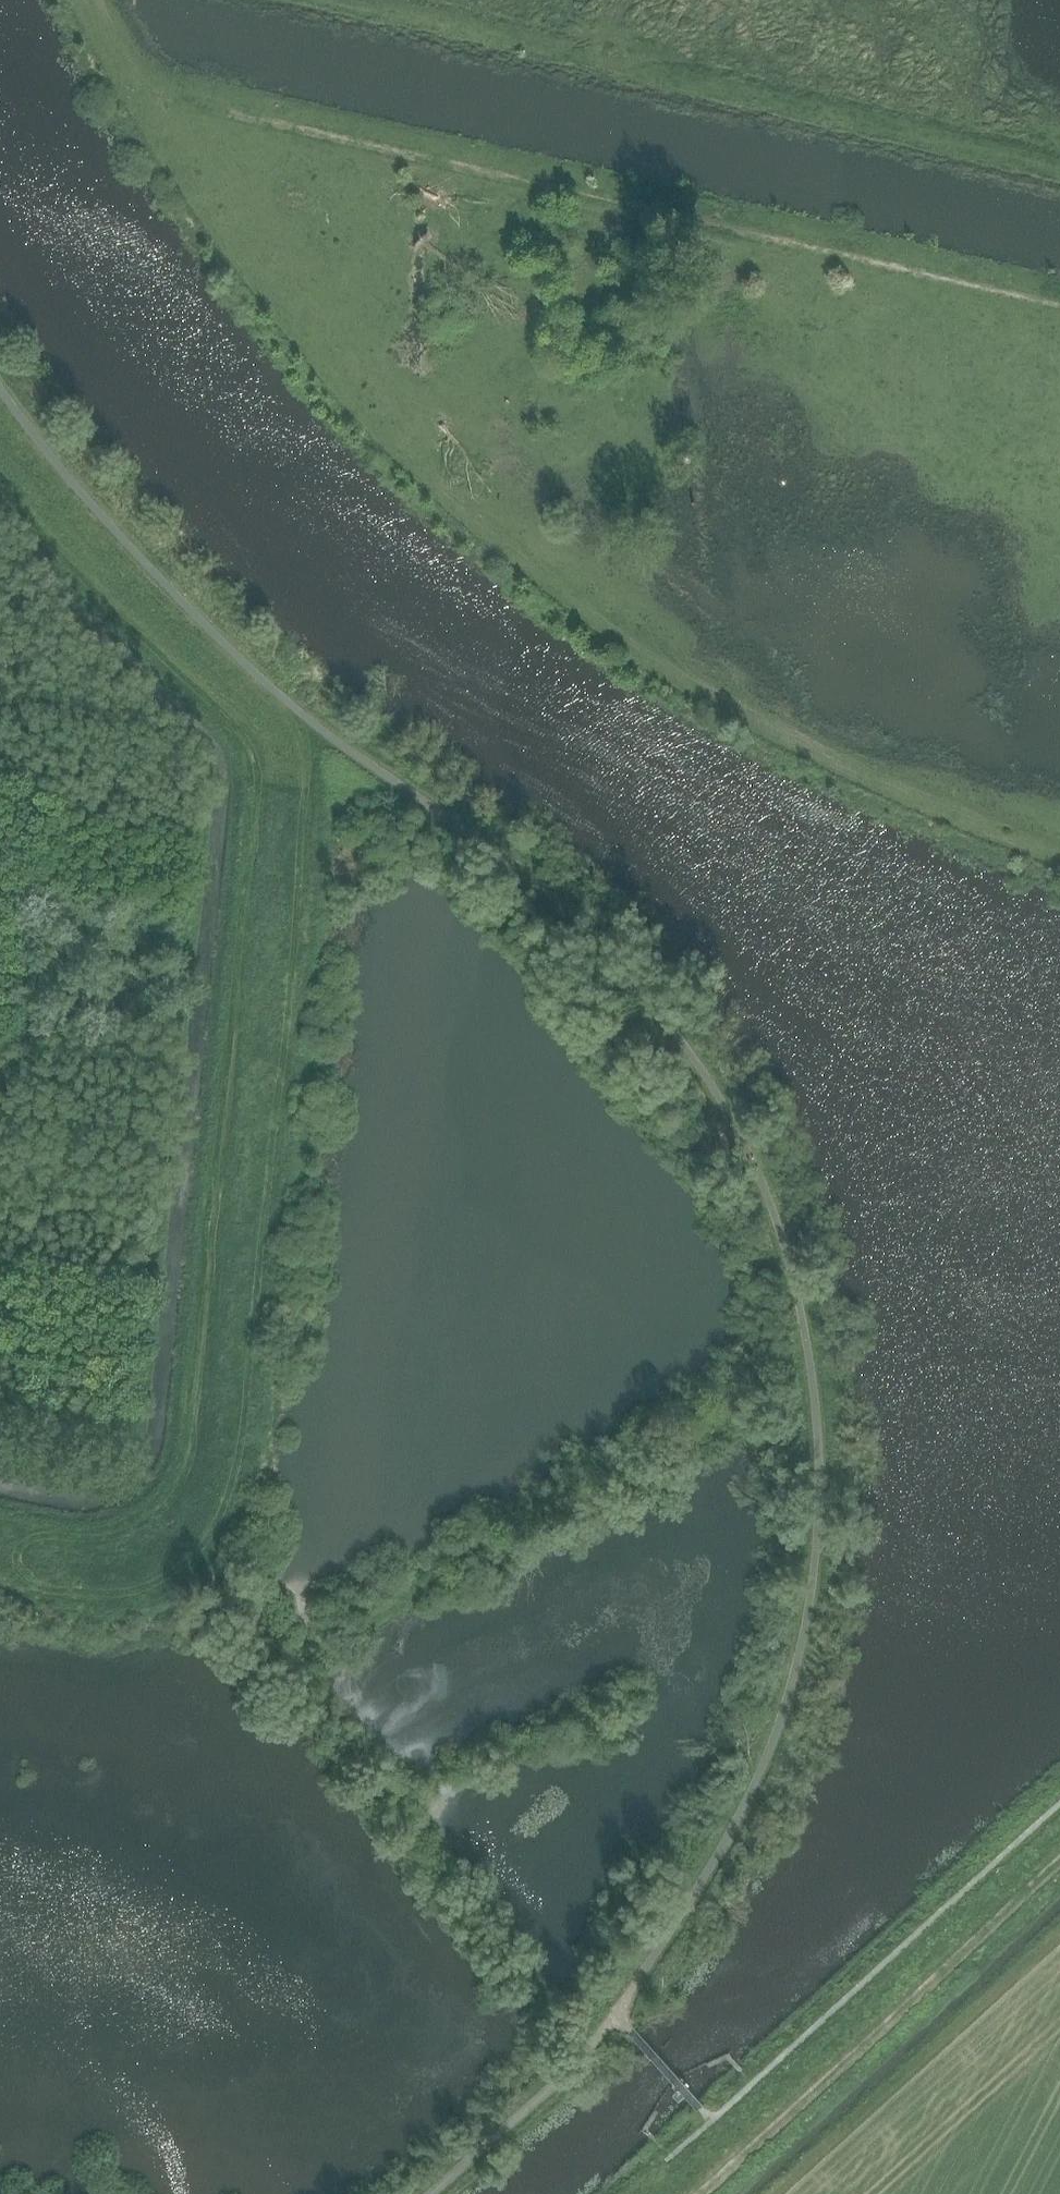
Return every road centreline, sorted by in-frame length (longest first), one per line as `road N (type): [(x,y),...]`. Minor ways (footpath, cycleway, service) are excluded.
road 1 (track): [(1059,304),(239,113)]

